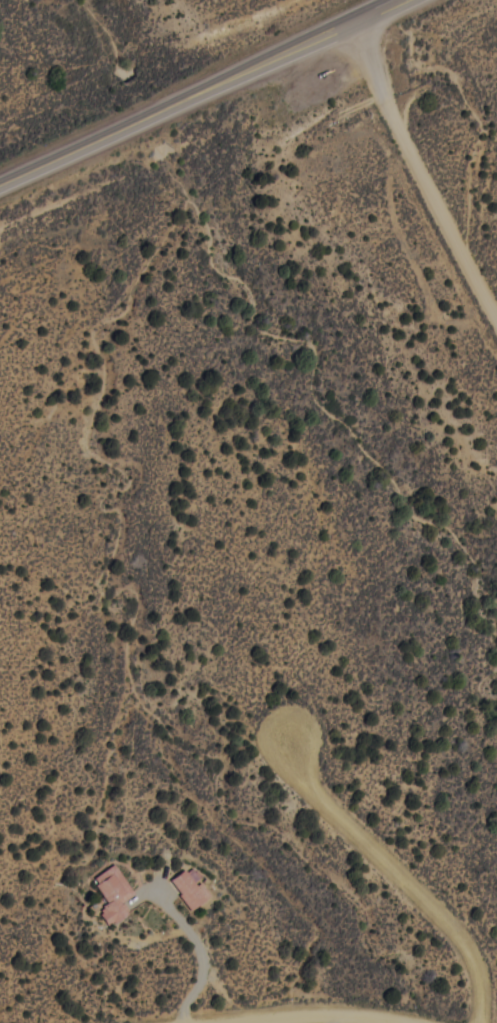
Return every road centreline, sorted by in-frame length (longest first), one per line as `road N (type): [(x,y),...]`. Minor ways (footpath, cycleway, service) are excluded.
road 1 (trunk): [(0,182),(396,0)]
road 2 (residential): [(482,1022),(480,970),(469,948),(308,782),(291,739)]
road 3 (residential): [(347,22),(496,306)]
road 4 (residential): [(416,1022),(340,1011),(228,1022)]

